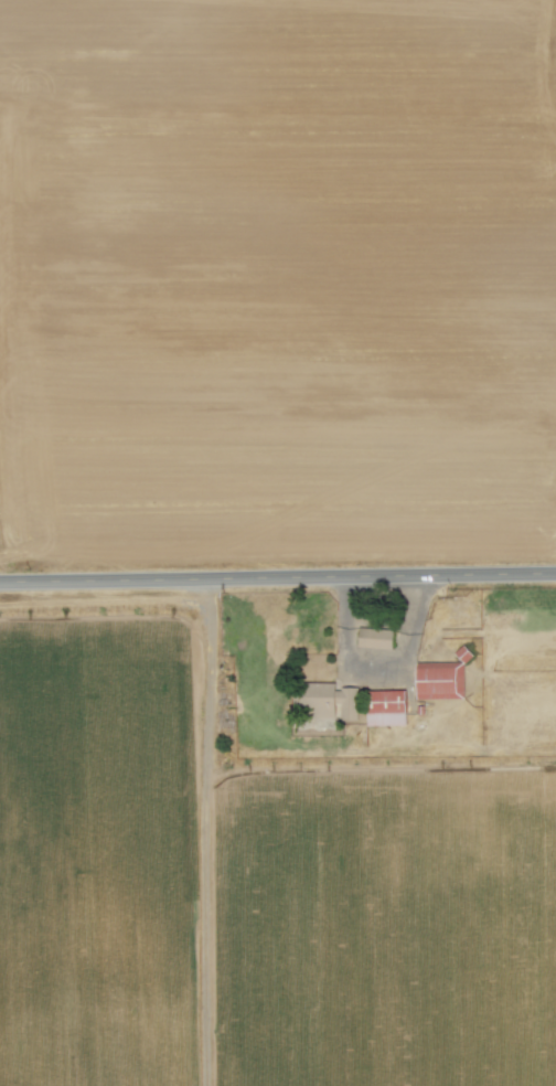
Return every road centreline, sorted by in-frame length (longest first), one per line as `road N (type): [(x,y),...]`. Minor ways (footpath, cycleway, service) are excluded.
road 1 (tertiary): [(0,583),(555,576)]

